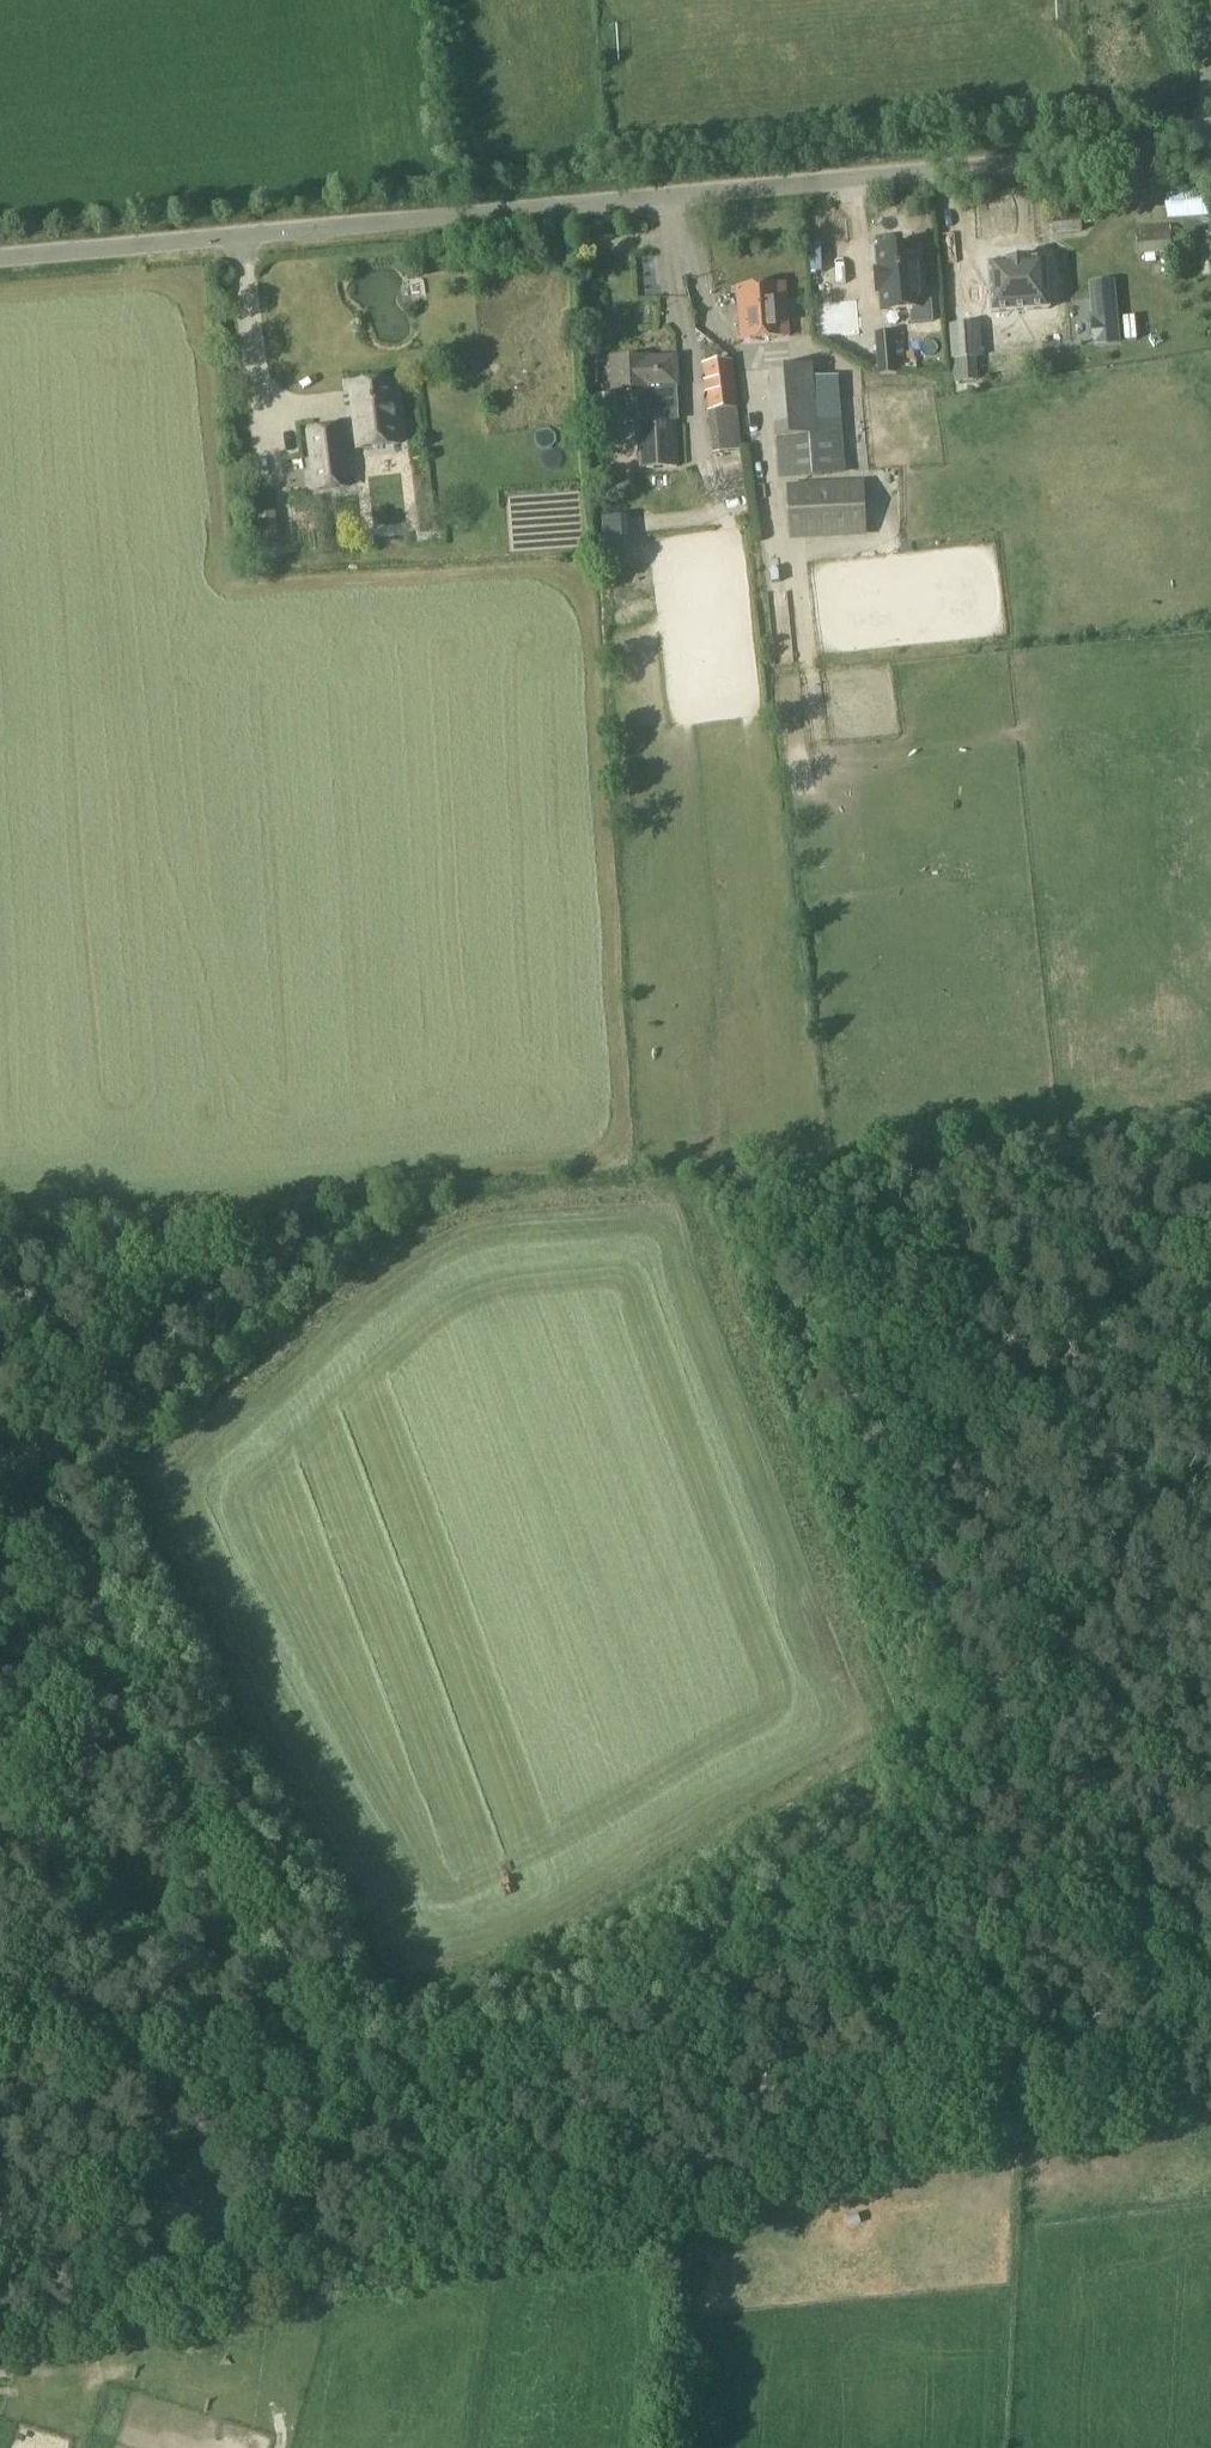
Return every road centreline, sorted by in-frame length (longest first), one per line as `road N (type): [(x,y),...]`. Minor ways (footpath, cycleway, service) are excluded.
road 1 (track): [(0,2330),(672,2180),(1210,2078)]
road 2 (unclassified): [(0,257),(1210,146)]
road 3 (track): [(158,1465),(0,1436)]
road 4 (unclassified): [(1210,140),(1203,0)]
road 5 (track): [(1084,109),(1169,111),(1210,145)]

